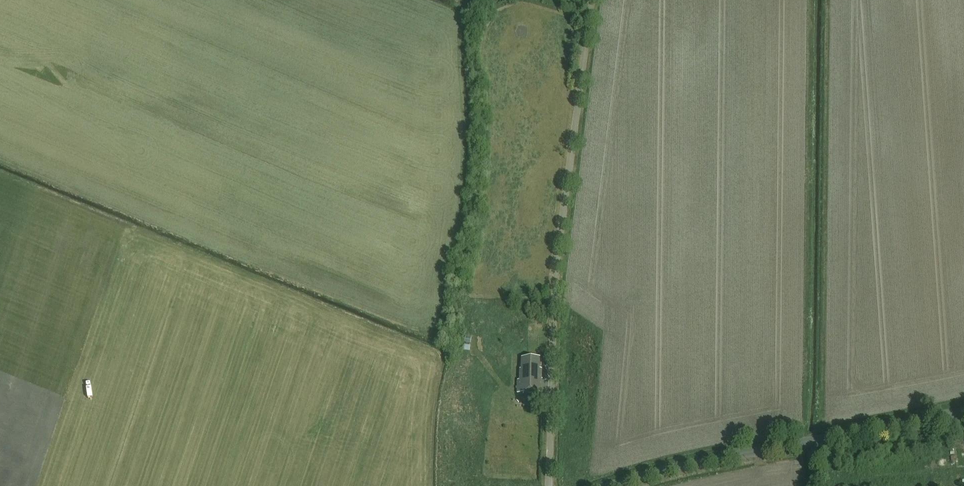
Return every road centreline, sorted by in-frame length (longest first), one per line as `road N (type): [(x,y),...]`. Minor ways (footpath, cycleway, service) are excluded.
road 1 (unclassified): [(595,0),(558,292),(553,485)]
road 2 (tertiary): [(610,485),(697,457),(963,413)]

